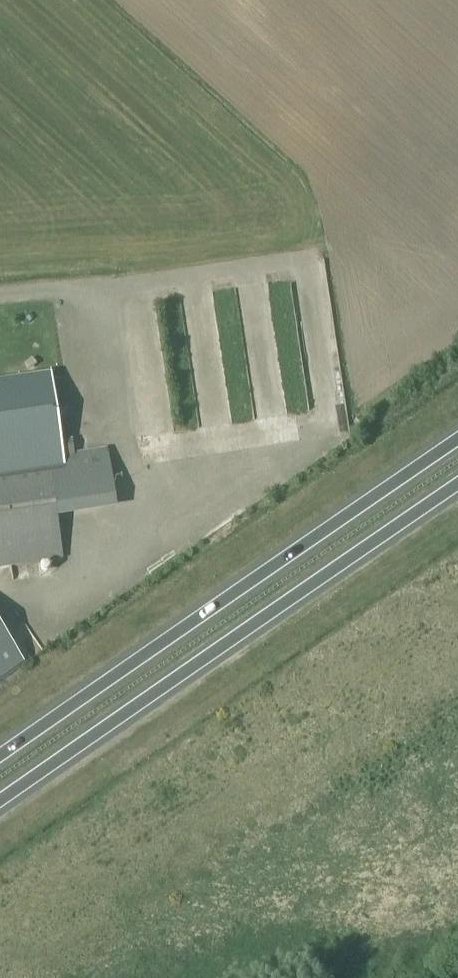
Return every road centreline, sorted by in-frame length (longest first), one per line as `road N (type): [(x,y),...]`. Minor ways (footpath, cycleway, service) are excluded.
road 1 (trunk): [(0,805),(457,484)]
road 2 (trunk): [(457,443),(0,759)]

